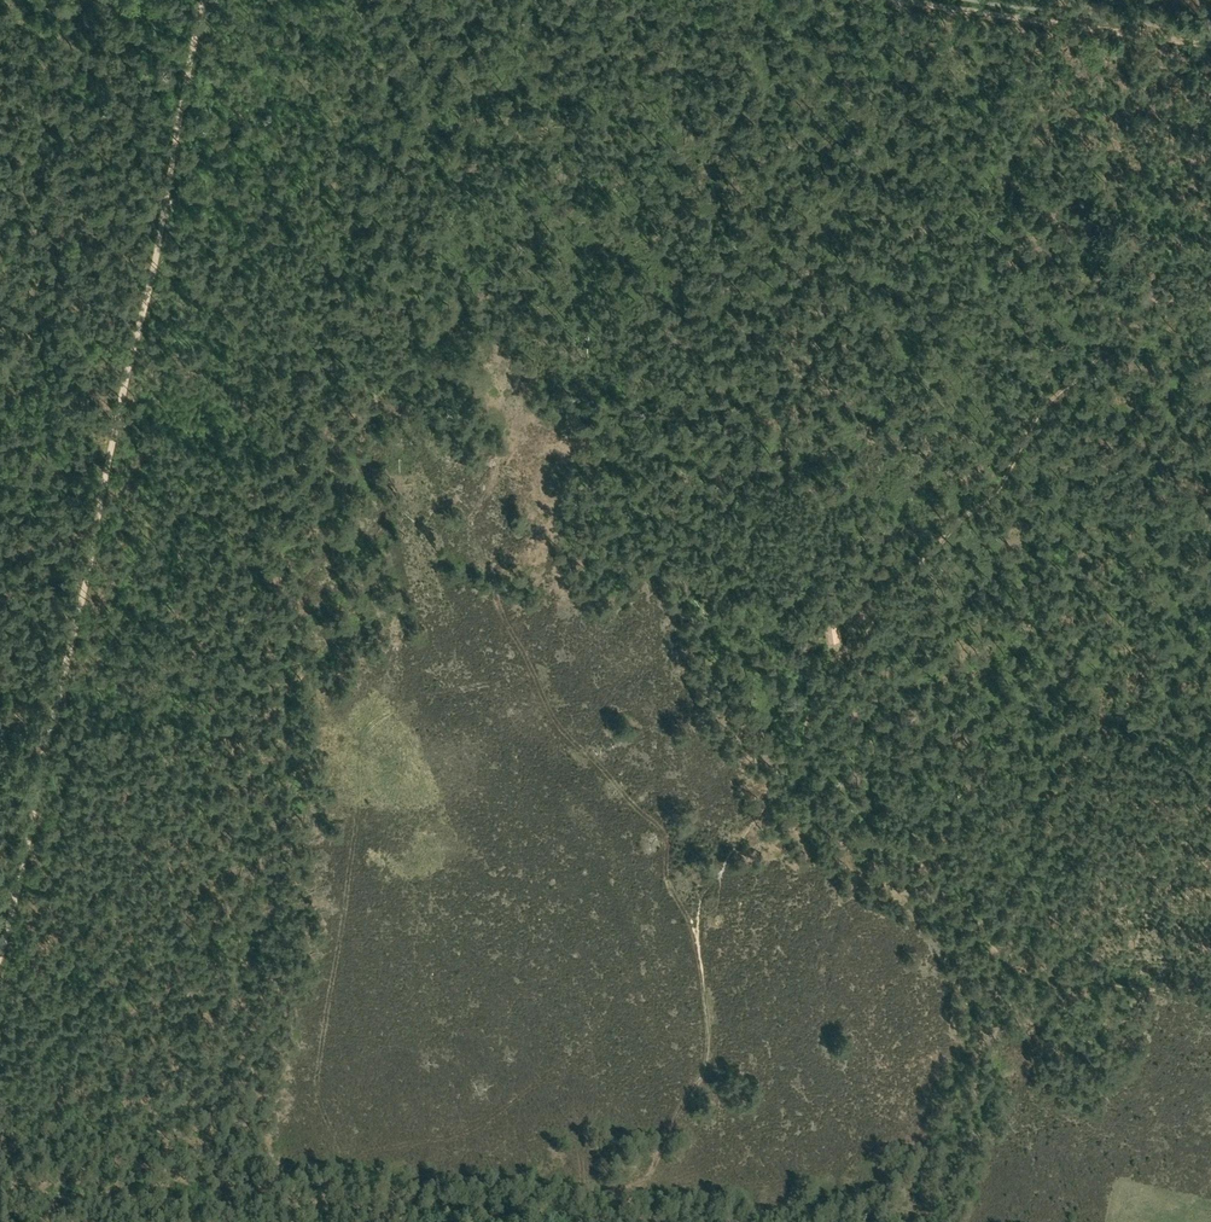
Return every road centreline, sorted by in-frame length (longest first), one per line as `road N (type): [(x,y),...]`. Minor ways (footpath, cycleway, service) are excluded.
road 1 (track): [(203,0),(151,280),(0,943)]
road 2 (track): [(912,0),(1210,44)]

